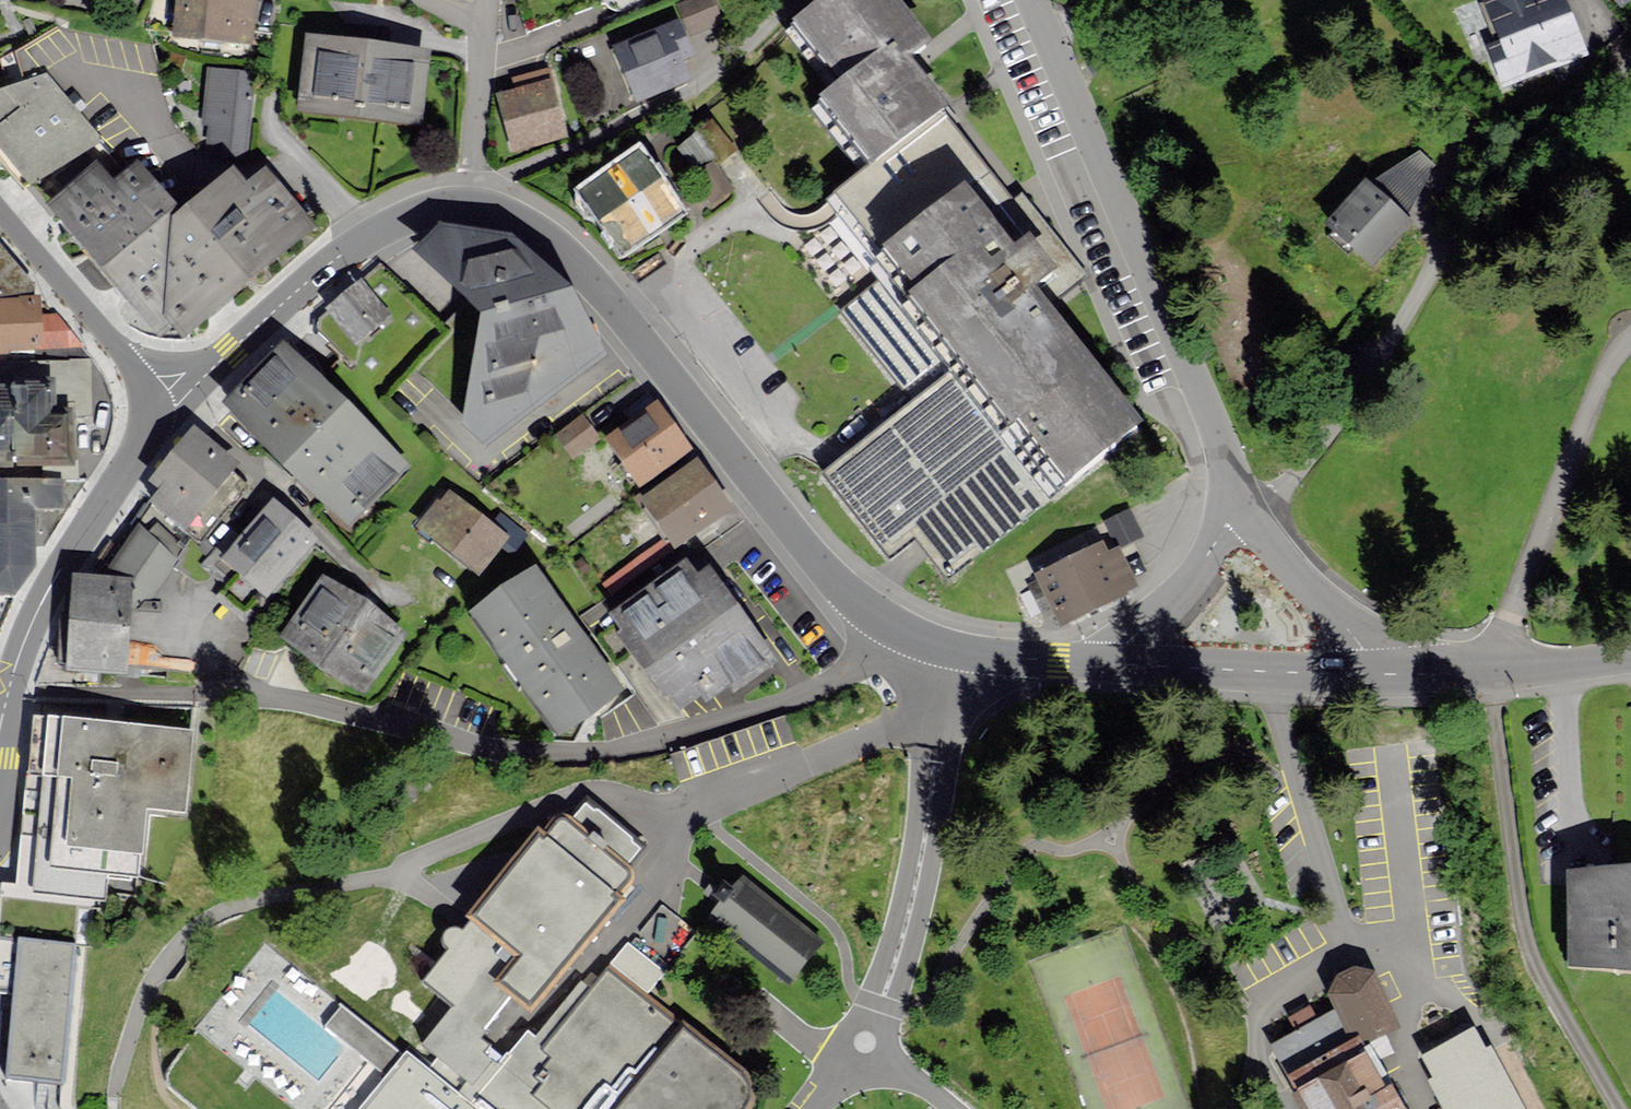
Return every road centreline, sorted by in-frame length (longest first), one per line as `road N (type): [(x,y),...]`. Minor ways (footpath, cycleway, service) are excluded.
road 1 (residential): [(197,694),(285,701),(498,747),(607,751),(798,696),(849,671),(900,630)]
road 2 (tertiary): [(900,630),(806,549),(591,280),(513,217),(464,197)]
road 3 (residential): [(1255,511),(1287,481),(1448,247),(1567,141),(1630,66)]
road 4 (unclassified): [(1033,0),(1250,502)]
road 5 (unclassified): [(882,1051),(918,969),(952,748),(947,696)]
road 6 (secondary): [(151,444),(64,564),(23,641),(0,739)]
road 7 (unclassified): [(919,723),(922,762),(898,904),(875,985),(851,1030)]
road 8 (tertiary): [(464,197),(427,204),(370,235),(280,304),(230,357)]
road 9 (tertiary): [(1398,676),(1120,669)]
road 10 (unclassified): [(697,806),(919,723)]
road 11 (tertiary): [(1630,658),(1486,675),(1398,676)]
road 12 (unclassified): [(1255,511),(1302,578),(1398,676)]
road 13 (unclassified): [(1250,502),(1186,585),(1125,643),(1120,669)]
road 14 (secondary): [(132,363),(0,209)]
road 15 (residential): [(464,197),(485,0)]
road 16 (tertiary): [(1120,669),(960,650)]

